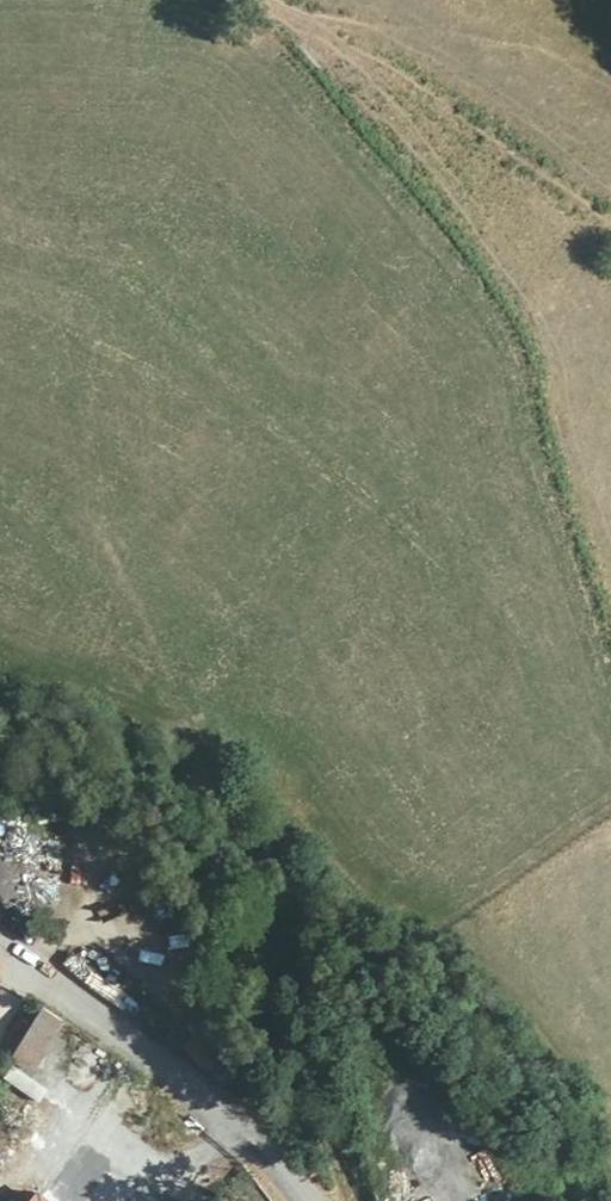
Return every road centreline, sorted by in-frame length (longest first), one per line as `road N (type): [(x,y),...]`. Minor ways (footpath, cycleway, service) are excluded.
road 1 (unclassified): [(315,1200),(187,1065),(0,944)]

